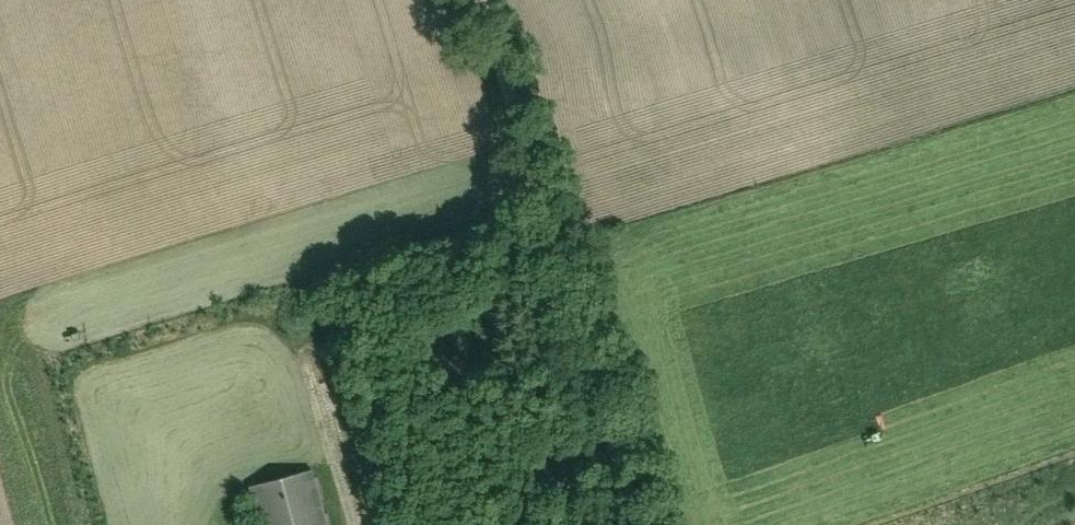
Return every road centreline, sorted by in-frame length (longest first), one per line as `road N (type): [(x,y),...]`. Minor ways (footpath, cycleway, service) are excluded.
road 1 (track): [(483,0),(642,524)]

